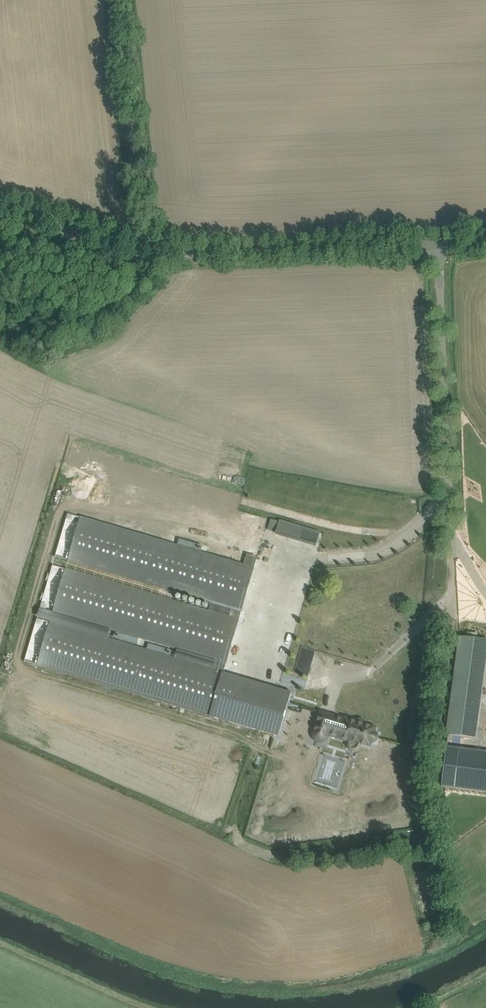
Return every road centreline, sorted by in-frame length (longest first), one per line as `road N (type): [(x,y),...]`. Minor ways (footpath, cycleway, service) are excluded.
road 1 (unclassified): [(438,254),(203,264),(127,255),(0,216)]
road 2 (unclassified): [(451,584),(438,254)]
road 3 (track): [(110,1007),(0,958)]

